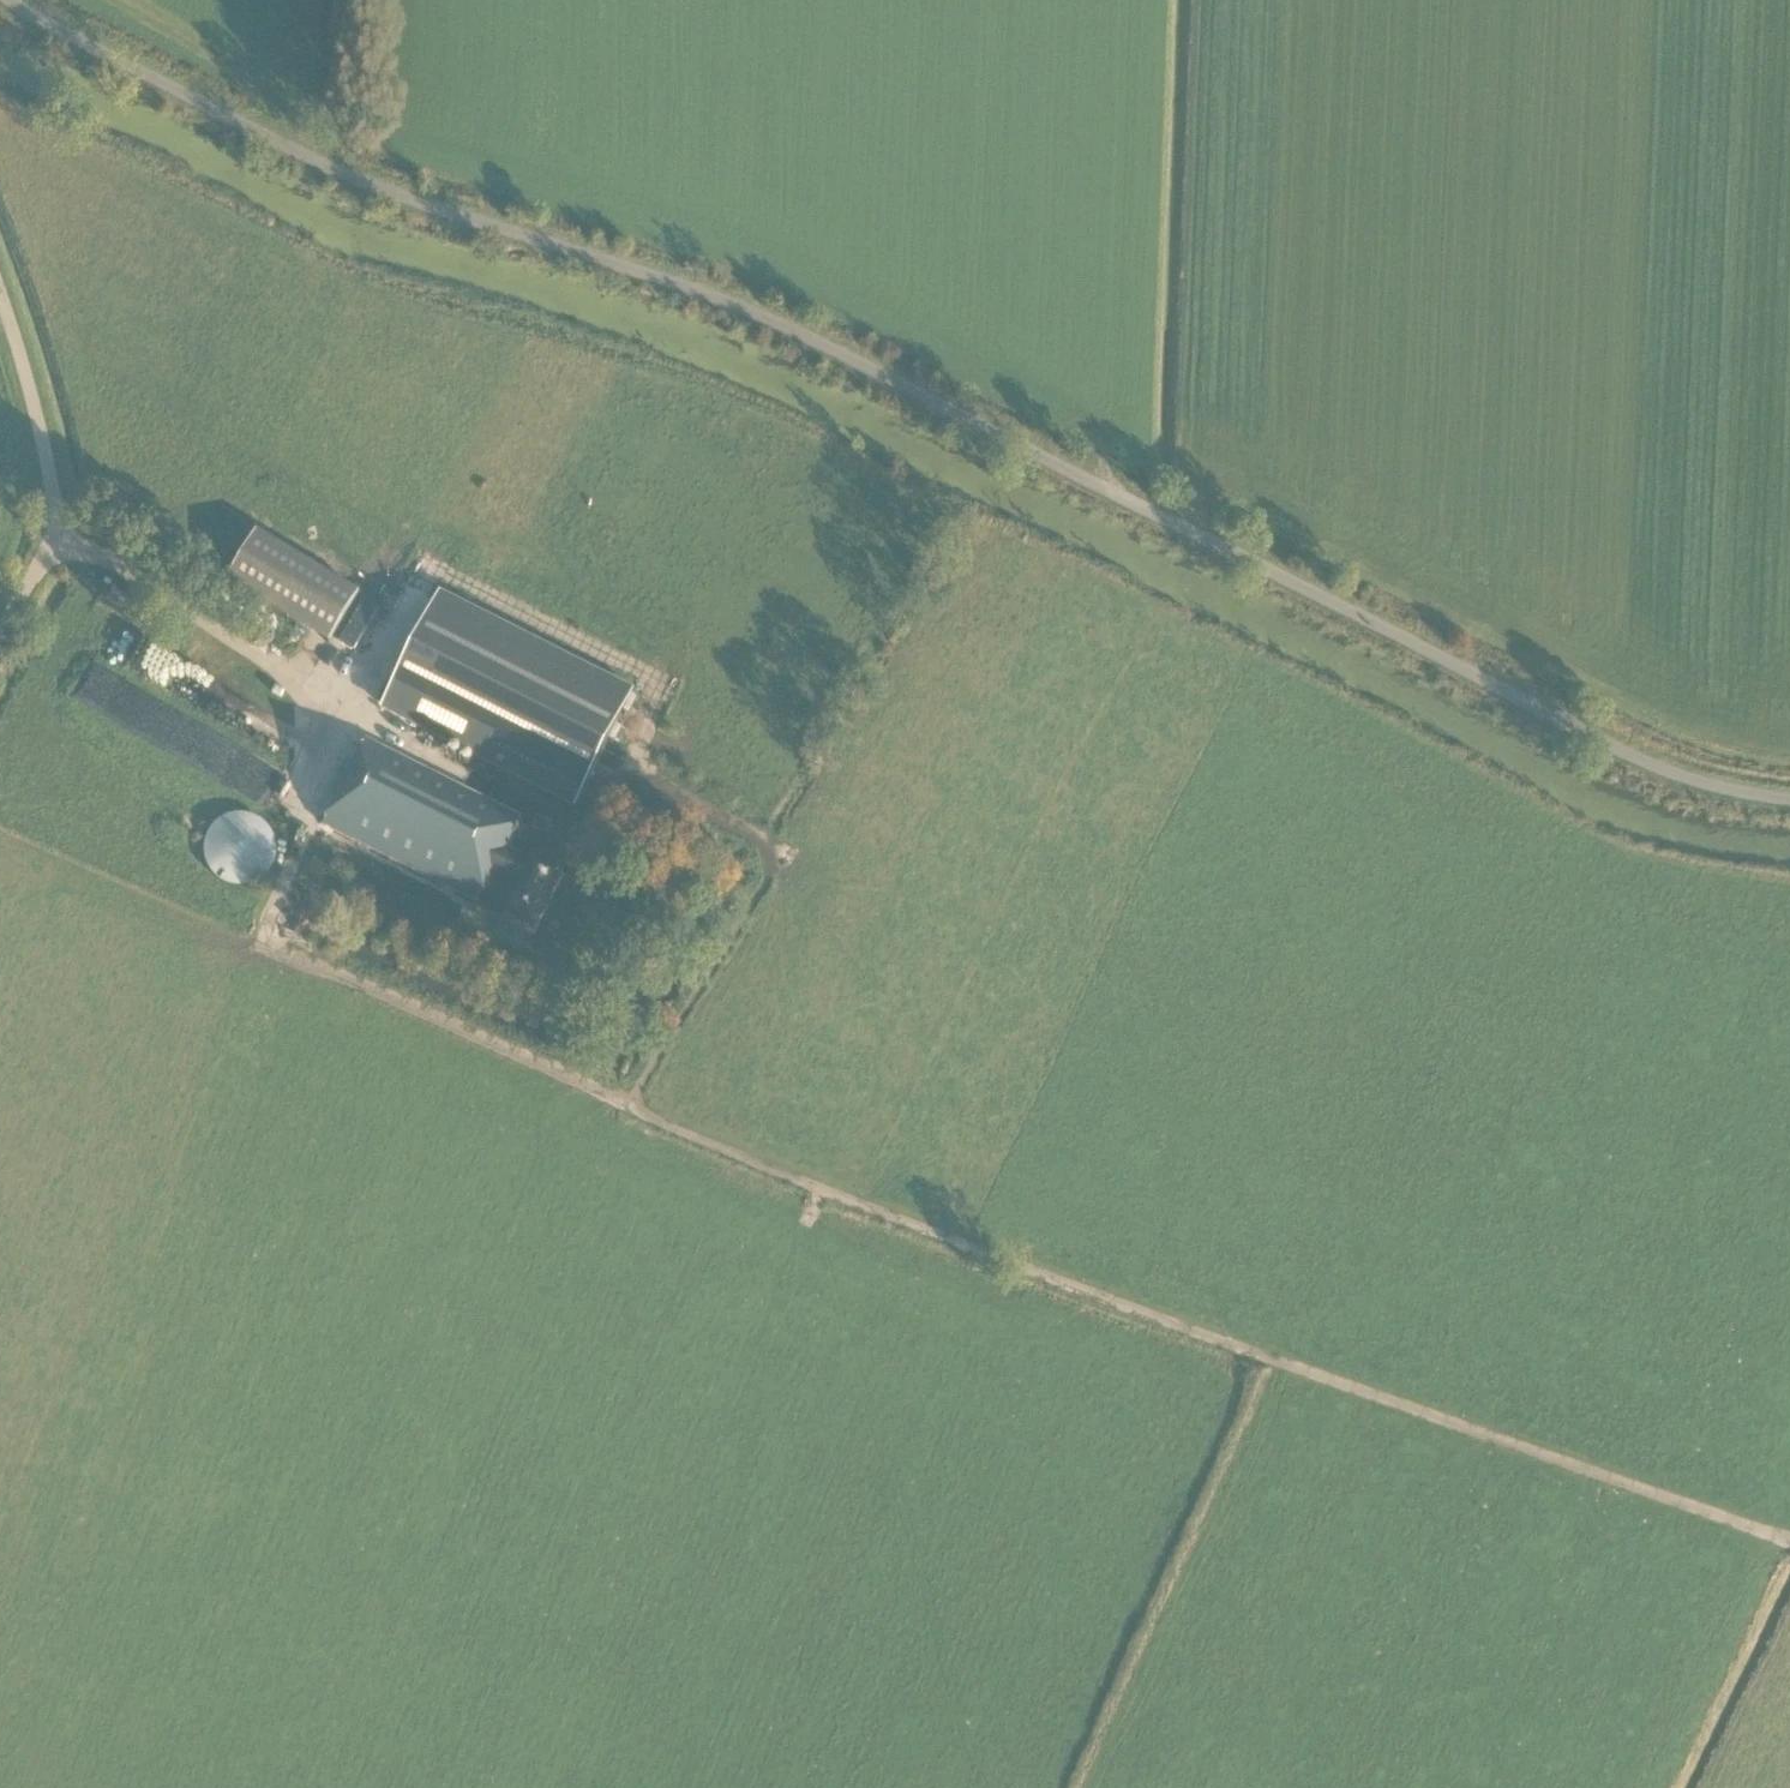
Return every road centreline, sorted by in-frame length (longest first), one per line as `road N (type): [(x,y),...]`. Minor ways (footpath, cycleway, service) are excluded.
road 1 (unclassified): [(1789,800),(1722,788),(1635,758),(793,331),(332,166),(12,0)]
road 2 (unclassified): [(0,635),(48,548),(56,498),(0,291)]

